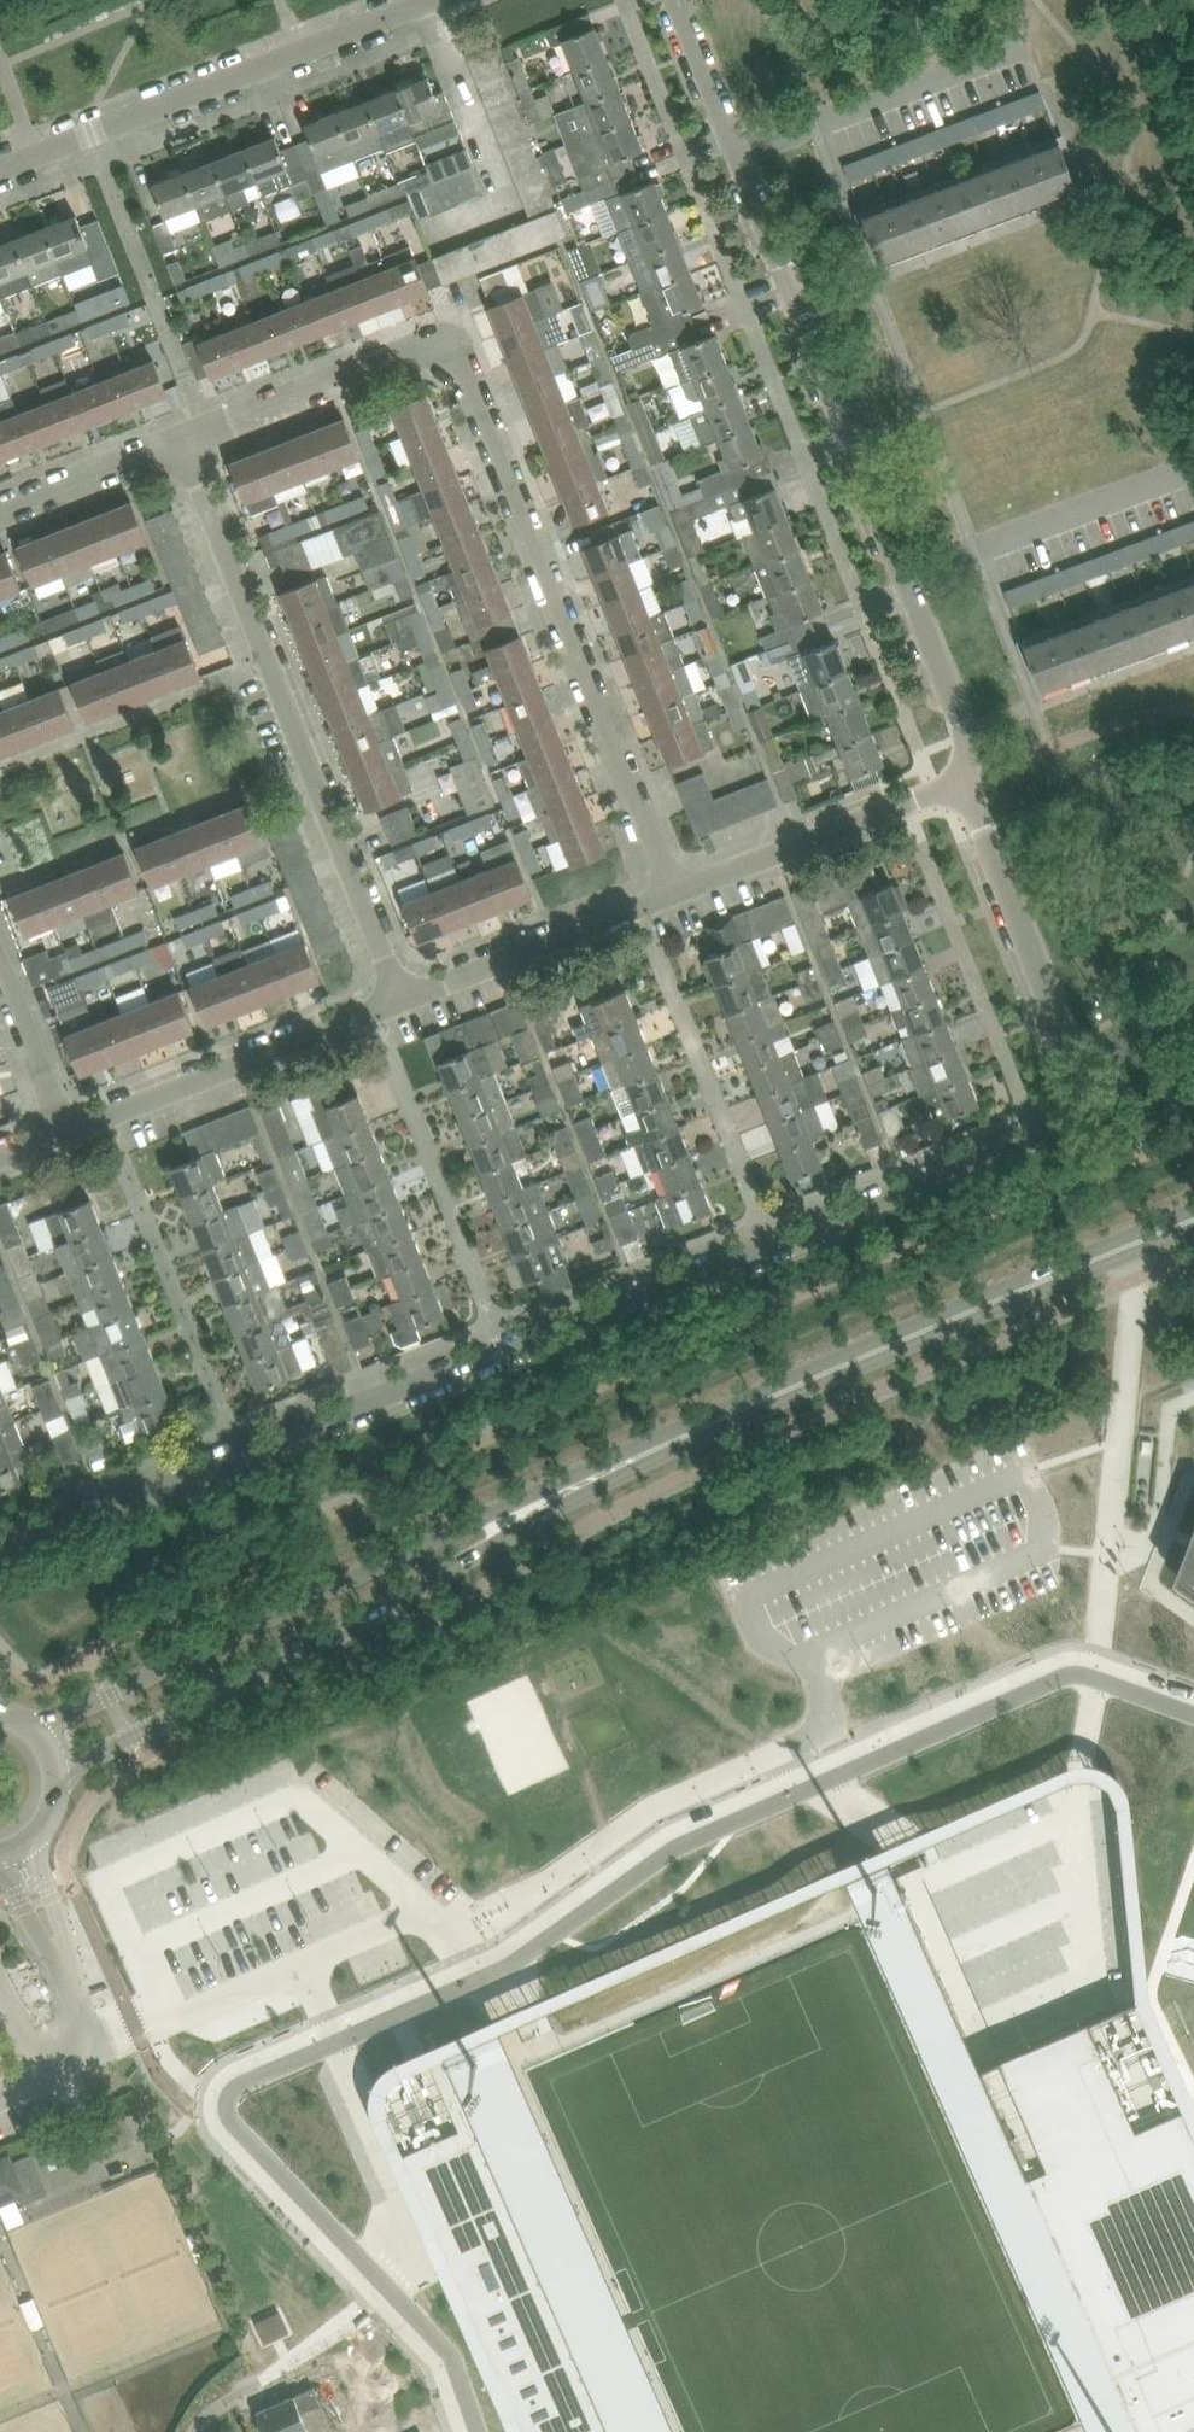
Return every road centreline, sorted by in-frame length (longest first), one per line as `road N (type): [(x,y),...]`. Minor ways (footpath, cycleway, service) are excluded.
road 1 (residential): [(0,1553),(1047,1136),(1075,1102),(1080,1072),(961,784)]
road 2 (residential): [(961,784),(967,731),(677,0)]
road 3 (secondary): [(576,1485),(900,1340),(1193,1223)]
road 4 (residential): [(397,1000),(181,440)]
road 5 (secondary): [(56,1774),(443,1575),(576,1485)]
road 6 (secondary): [(576,1485),(429,1541),(34,1728)]
road 7 (residential): [(660,895),(465,360),(449,346)]
road 8 (residential): [(0,167),(434,0)]
road 9 (residential): [(63,1130),(397,1000)]
road 10 (residential): [(660,895),(961,784)]
road 11 (residential): [(181,440),(424,345),(449,346)]
road 12 (residential): [(397,1000),(660,895)]
road 13 (residential): [(0,513),(181,440)]
road 14 (residential): [(63,1130),(0,968)]
road 15 (residential): [(67,1968),(63,1929),(30,1838)]

